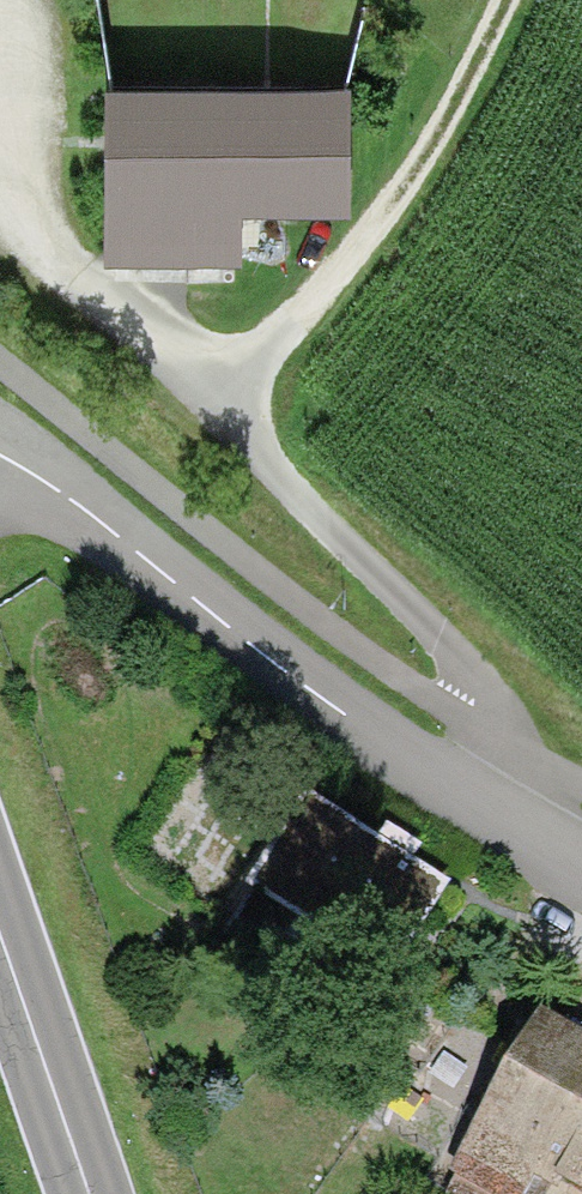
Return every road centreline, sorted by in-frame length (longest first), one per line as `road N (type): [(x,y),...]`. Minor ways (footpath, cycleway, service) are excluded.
road 1 (residential): [(581,875),(461,805),(0,449)]
road 2 (track): [(461,805),(487,748),(432,638),(222,390)]
road 3 (track): [(222,390),(326,284),(417,168),(511,0)]
road 4 (track): [(222,390),(62,266),(0,141)]
road 5 (secondary): [(0,957),(87,1193)]

